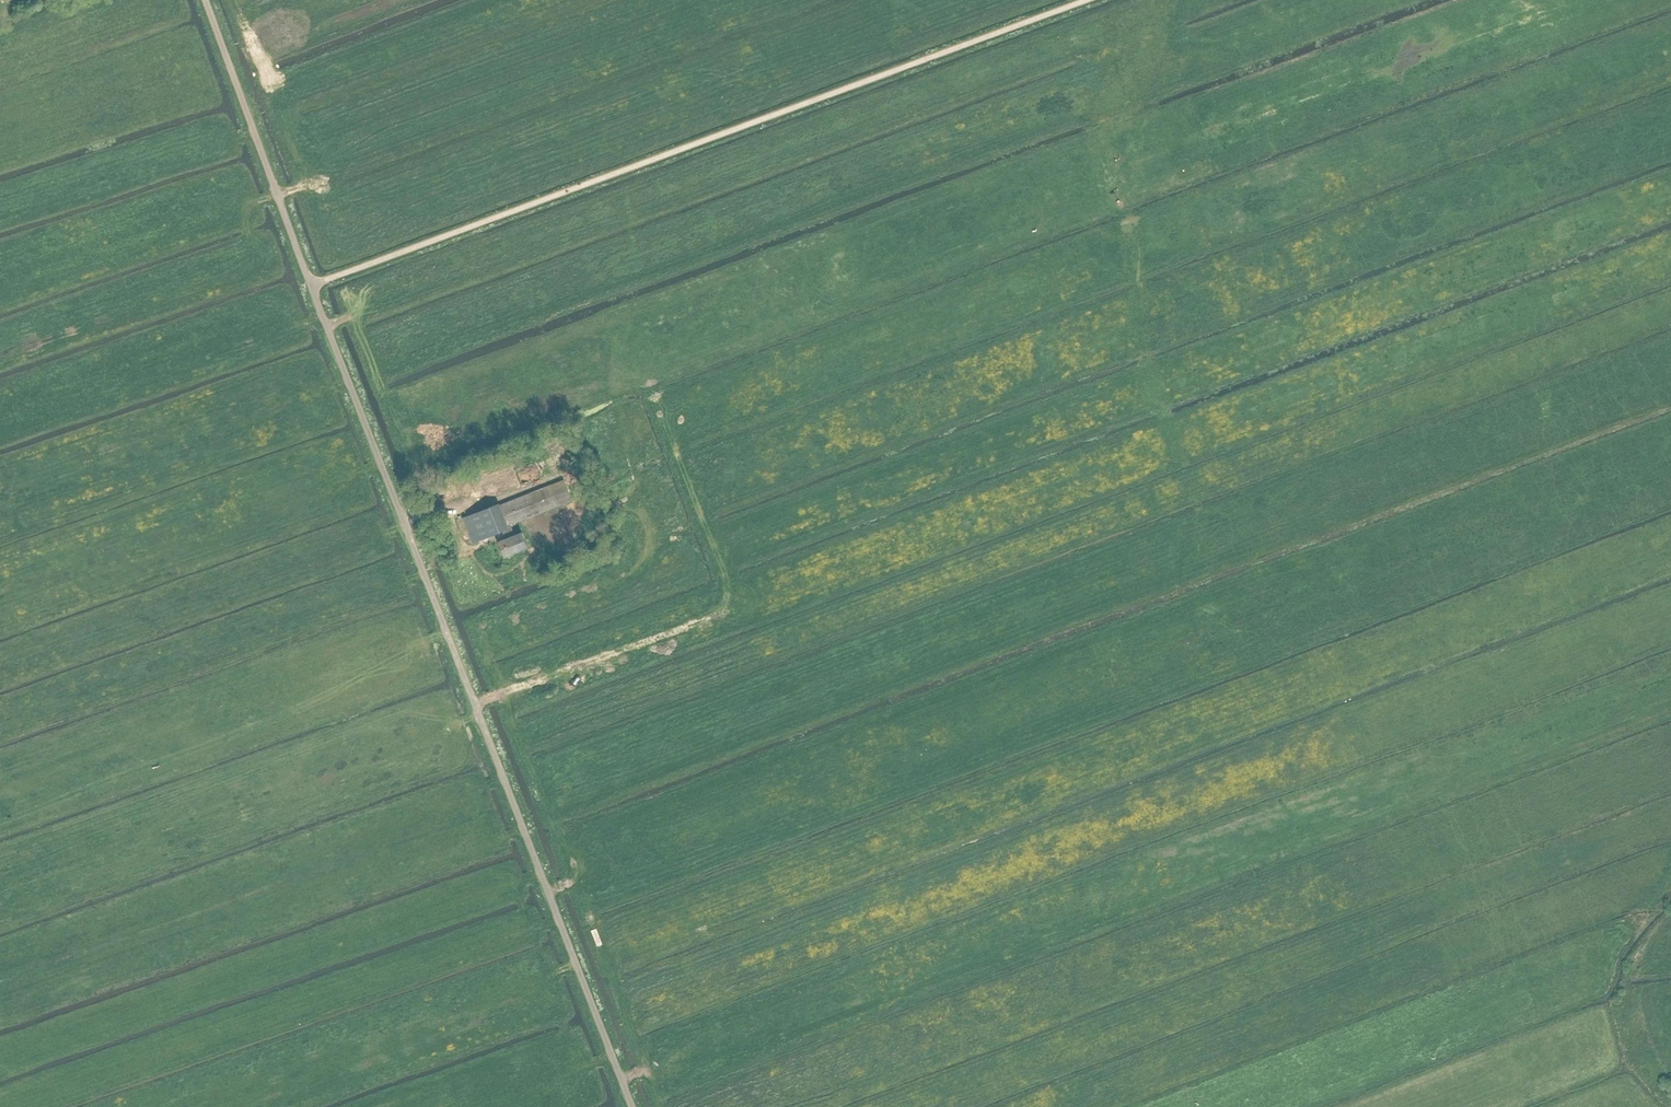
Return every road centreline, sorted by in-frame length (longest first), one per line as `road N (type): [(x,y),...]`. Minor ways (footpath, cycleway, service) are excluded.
road 1 (unclassified): [(632,1106),(311,286)]
road 2 (unclassified): [(311,286),(1087,0)]
road 3 (unclassified): [(311,286),(202,0)]

